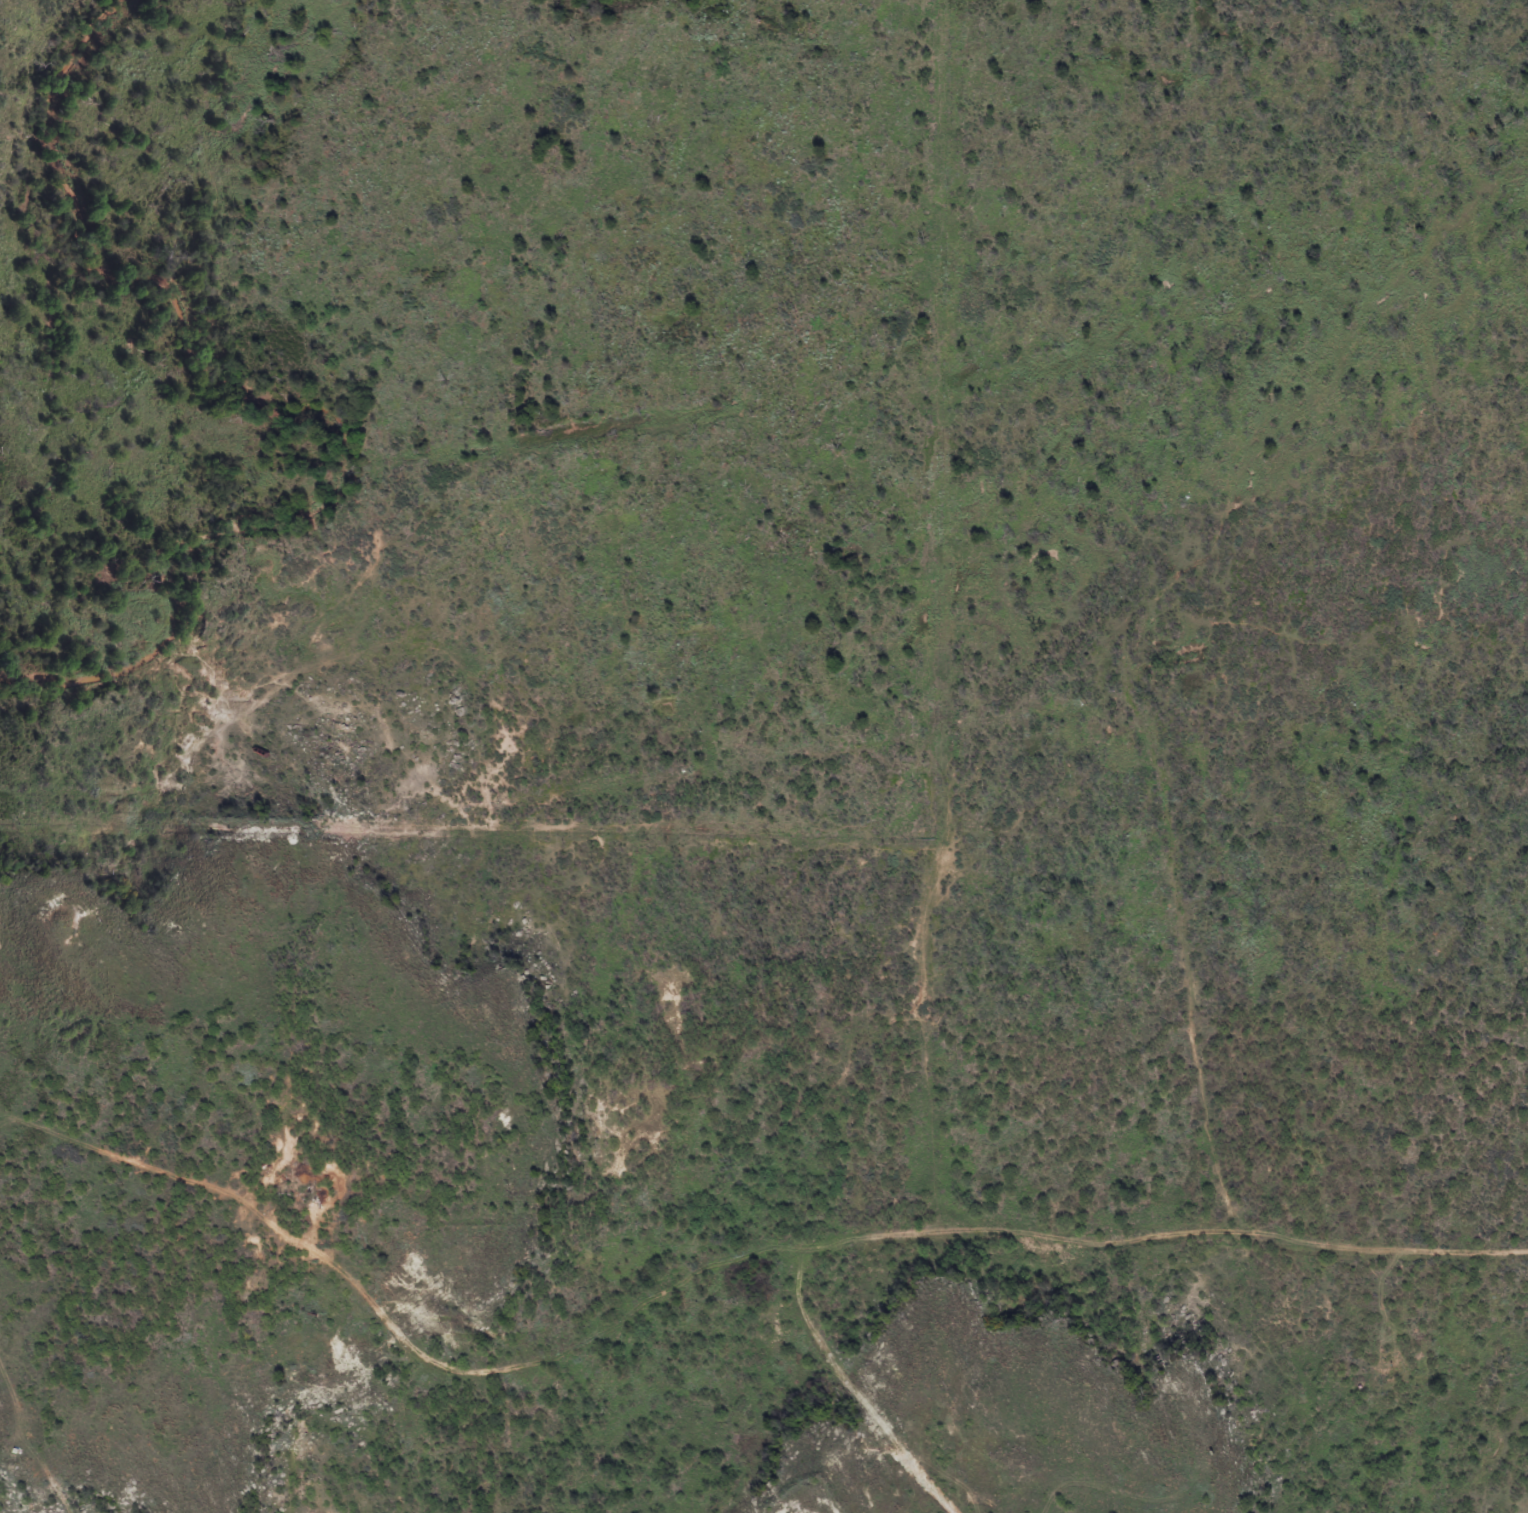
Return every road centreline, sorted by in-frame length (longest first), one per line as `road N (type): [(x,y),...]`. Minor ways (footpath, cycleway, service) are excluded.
road 1 (residential): [(0,1123),(361,1267),(447,1355),(549,1381),(749,1293),(790,1293),(815,1262),(1071,1253),(1527,1261)]
road 2 (residential): [(790,1293),(825,1427),(886,1512)]
road 3 (residential): [(541,1512),(549,1381)]

